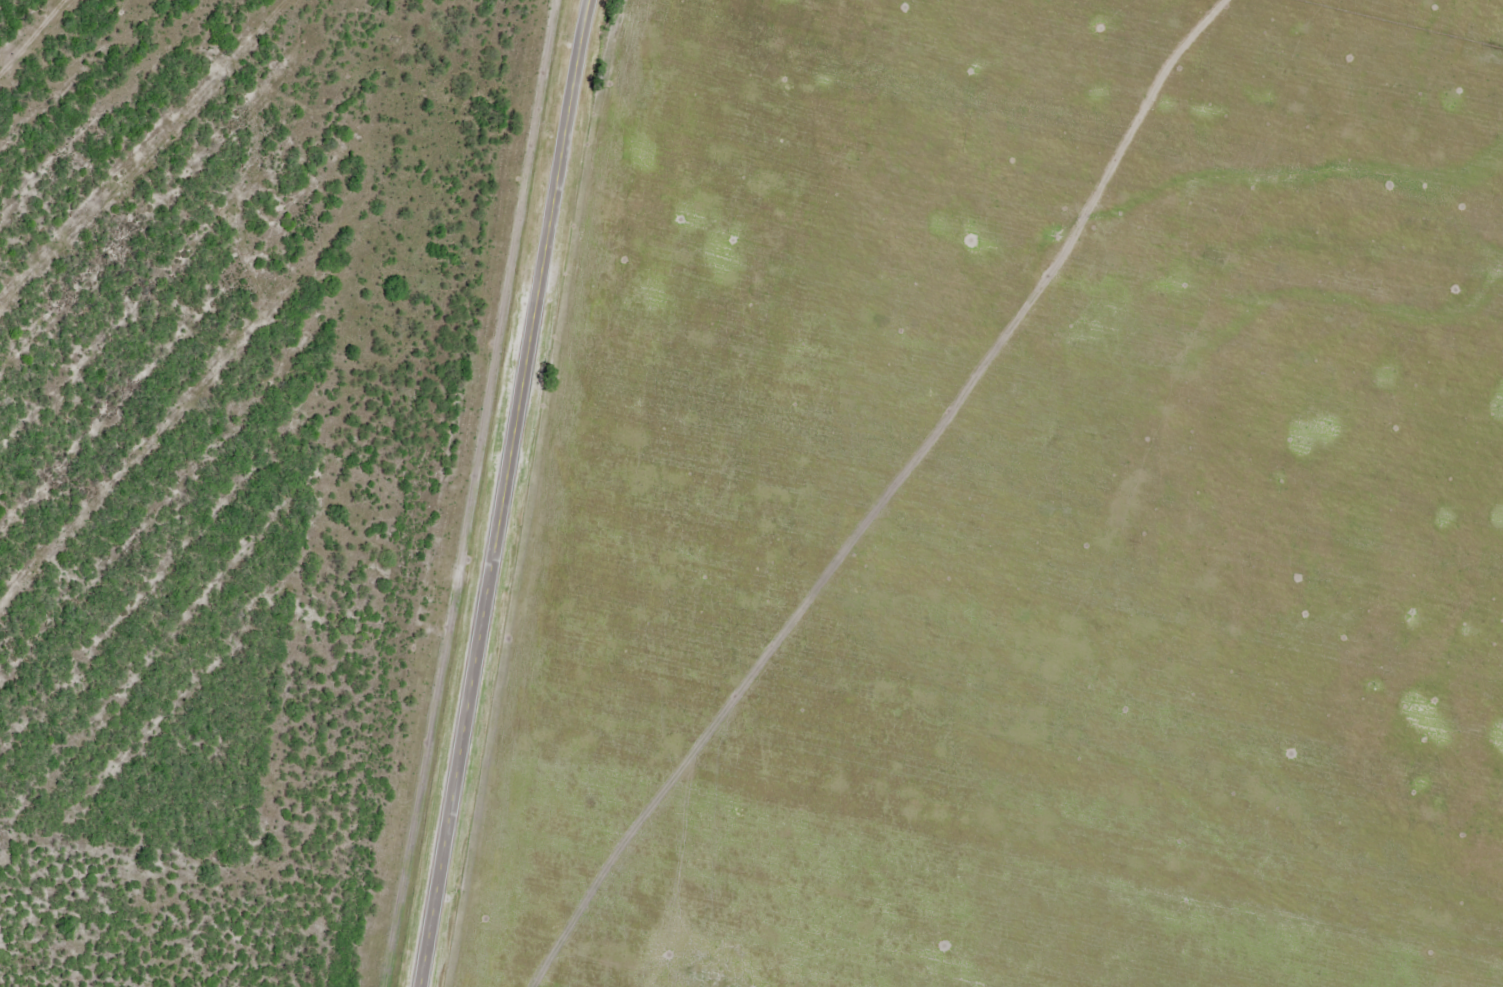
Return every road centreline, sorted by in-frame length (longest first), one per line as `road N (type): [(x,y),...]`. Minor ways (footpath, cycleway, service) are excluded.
road 1 (secondary): [(589,0),(418,986)]

